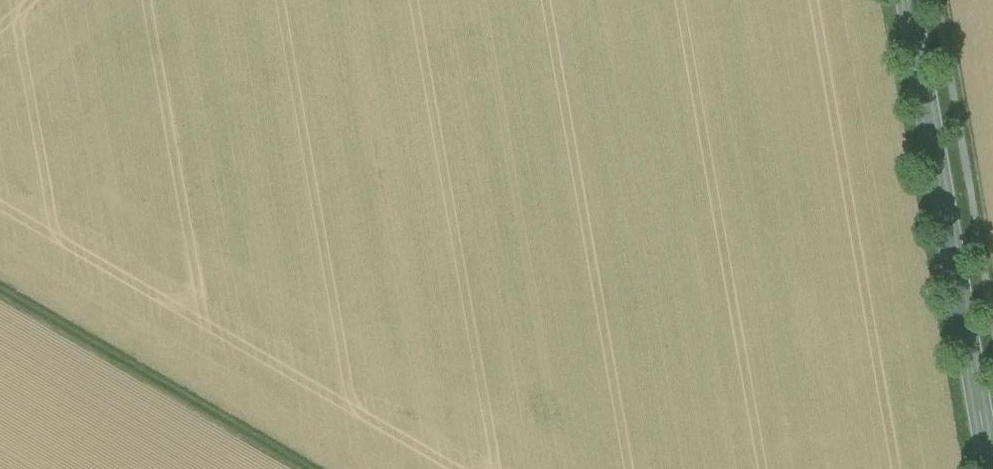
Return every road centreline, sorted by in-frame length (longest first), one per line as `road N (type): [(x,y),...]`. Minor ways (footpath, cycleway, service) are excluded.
road 1 (secondary): [(990,468),(907,0)]
road 2 (track): [(306,468),(0,293)]

